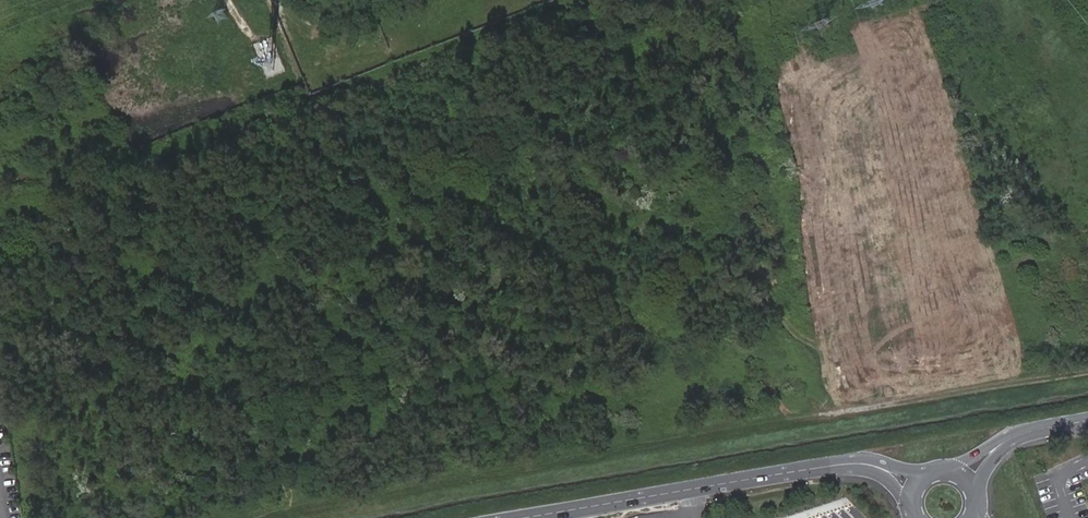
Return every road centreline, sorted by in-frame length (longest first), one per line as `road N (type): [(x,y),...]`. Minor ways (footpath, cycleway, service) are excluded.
road 1 (unclassified): [(832,465),(526,517)]
road 2 (unclassified): [(1087,420),(1022,433),(964,475)]

